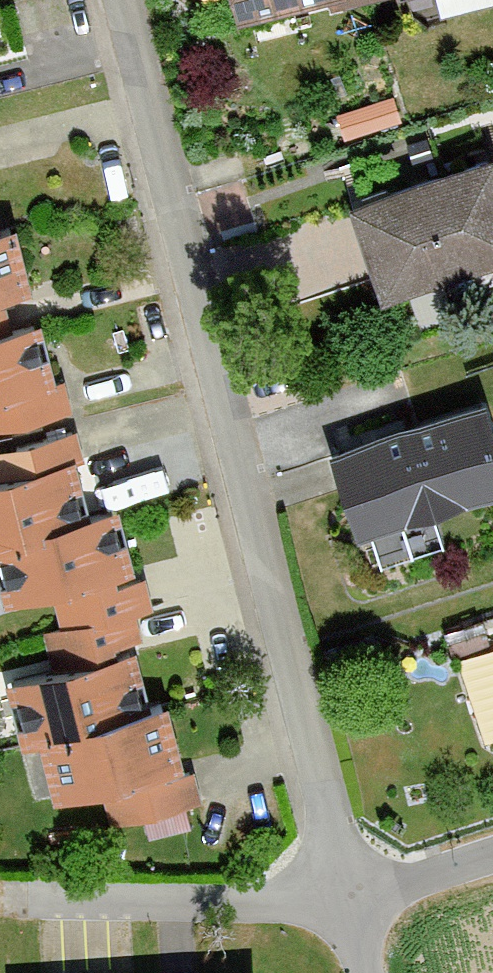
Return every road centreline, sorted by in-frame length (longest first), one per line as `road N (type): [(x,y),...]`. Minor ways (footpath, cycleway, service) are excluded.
road 1 (residential): [(323,919),(105,0)]
road 2 (residential): [(492,861),(323,919)]

